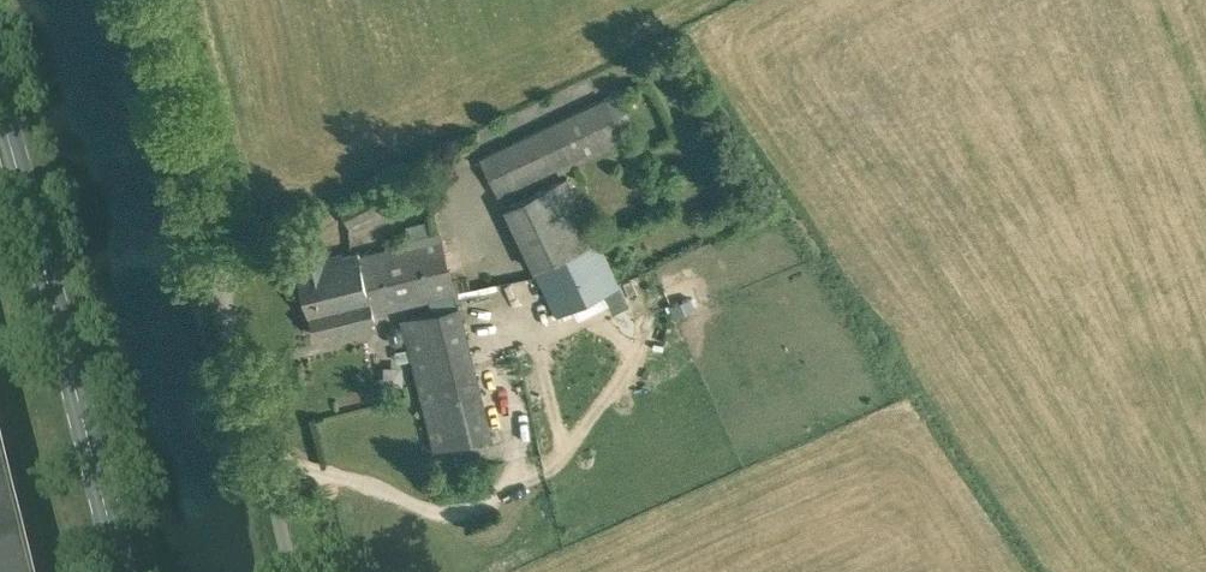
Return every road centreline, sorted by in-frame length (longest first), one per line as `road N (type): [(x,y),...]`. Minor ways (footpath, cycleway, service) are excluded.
road 1 (unclassified): [(291,571),(149,0)]
road 2 (secondary): [(120,571),(0,117)]

